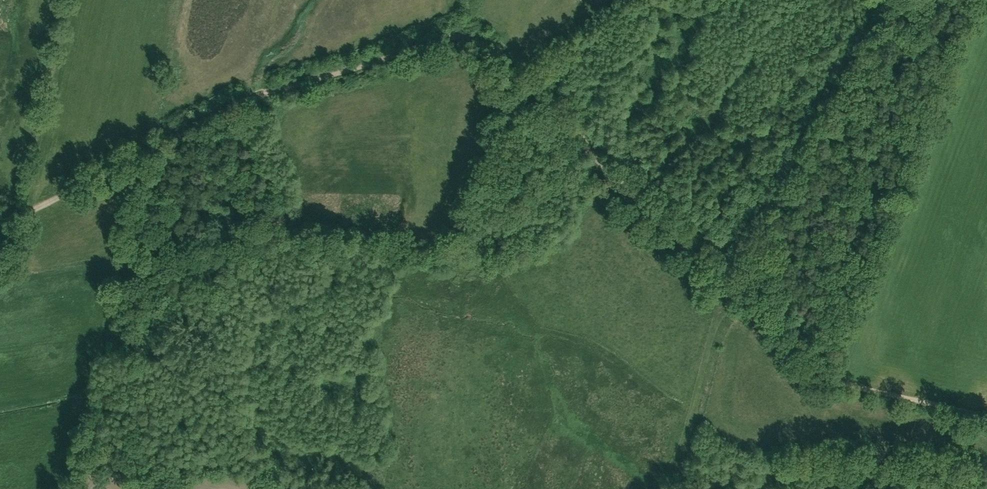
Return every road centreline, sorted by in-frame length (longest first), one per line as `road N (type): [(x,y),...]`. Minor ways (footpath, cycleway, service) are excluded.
road 1 (track): [(735,293),(518,81),(461,37),(277,92),(0,223)]
road 2 (track): [(735,293),(827,376),(986,415)]

